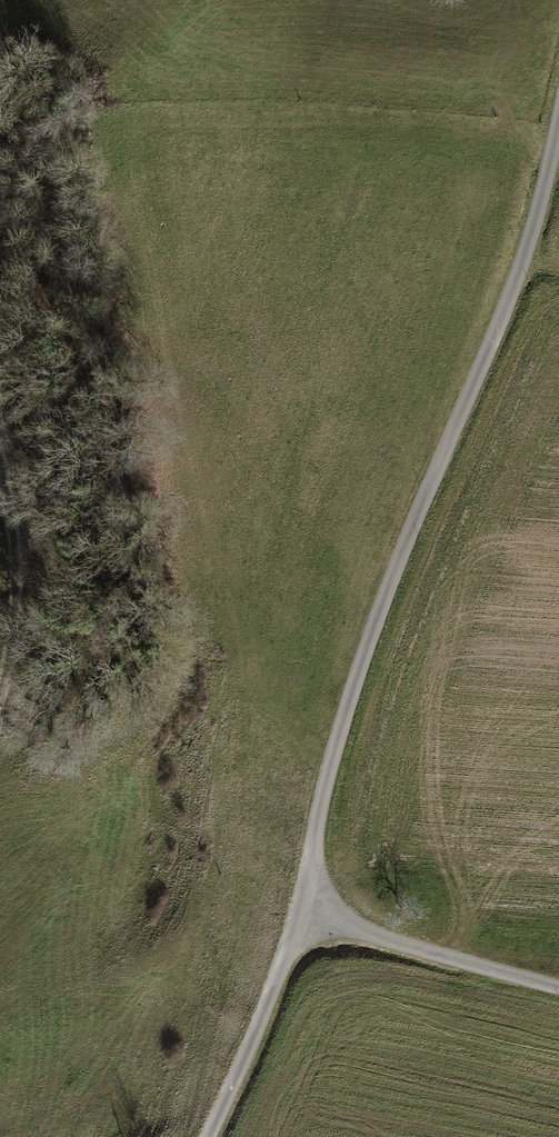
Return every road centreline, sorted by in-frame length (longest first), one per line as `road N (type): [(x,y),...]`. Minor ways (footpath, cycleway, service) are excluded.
road 1 (unclassified): [(302,911),(355,678),(520,268),(558,119)]
road 2 (unclassified): [(558,987),(302,911)]
road 3 (track): [(0,696),(17,601),(0,448)]
road 4 (unclassified): [(207,1136),(302,911)]

